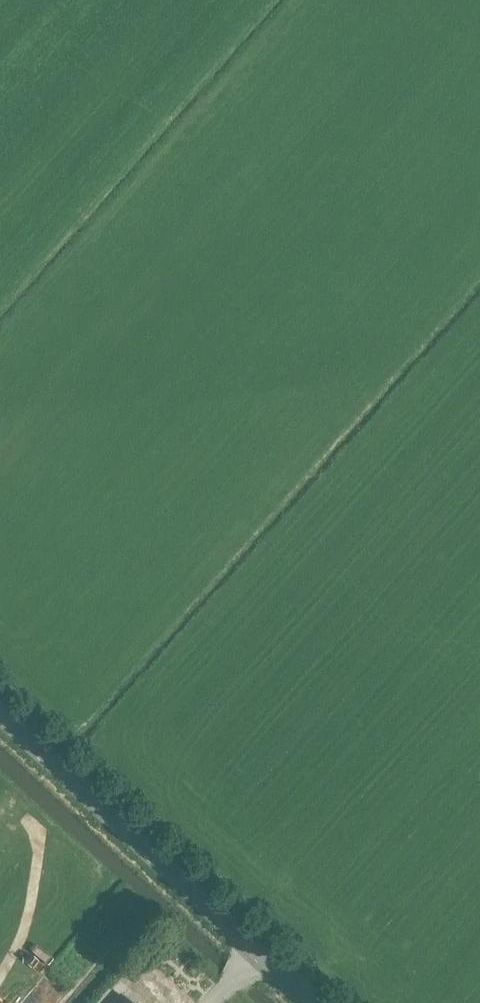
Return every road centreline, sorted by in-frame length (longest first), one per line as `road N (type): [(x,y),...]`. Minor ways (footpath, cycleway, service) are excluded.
road 1 (unclassified): [(307,1002),(0,719)]

